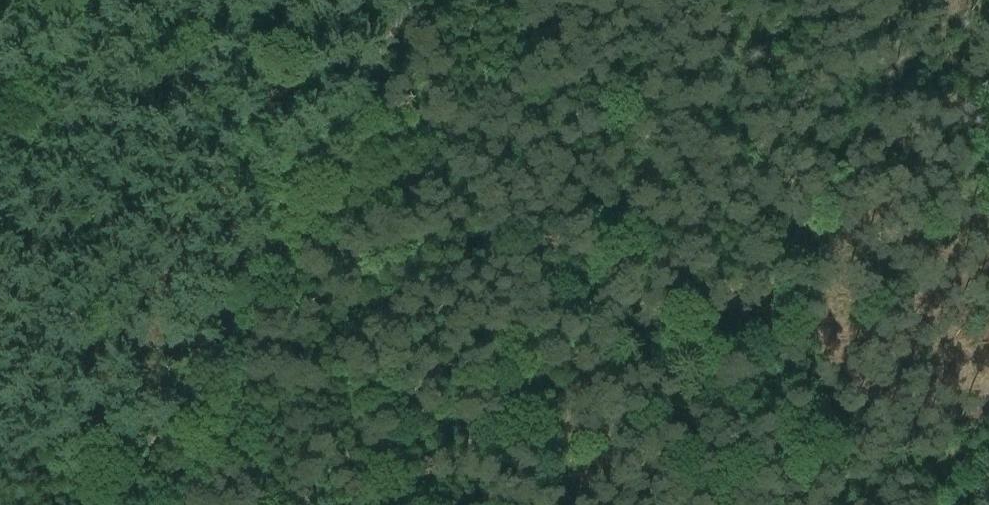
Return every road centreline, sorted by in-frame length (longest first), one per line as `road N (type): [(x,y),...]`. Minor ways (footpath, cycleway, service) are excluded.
road 1 (track): [(902,504),(483,0)]

